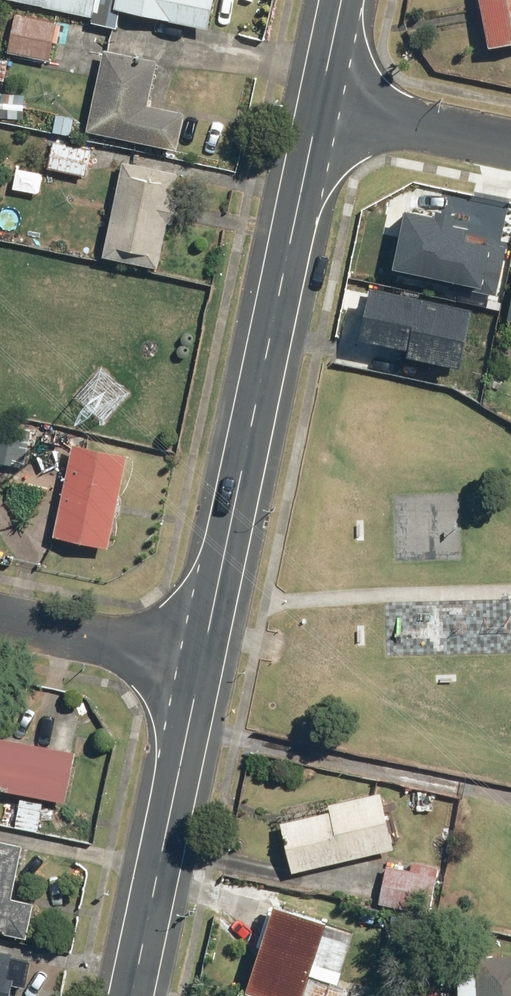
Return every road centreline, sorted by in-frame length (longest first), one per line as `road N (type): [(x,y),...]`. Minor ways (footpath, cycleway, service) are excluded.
road 1 (tertiary): [(322,103),(206,665)]
road 2 (tertiary): [(206,665),(135,995)]
road 3 (residential): [(0,620),(206,665)]
road 4 (residential): [(510,142),(322,103)]

